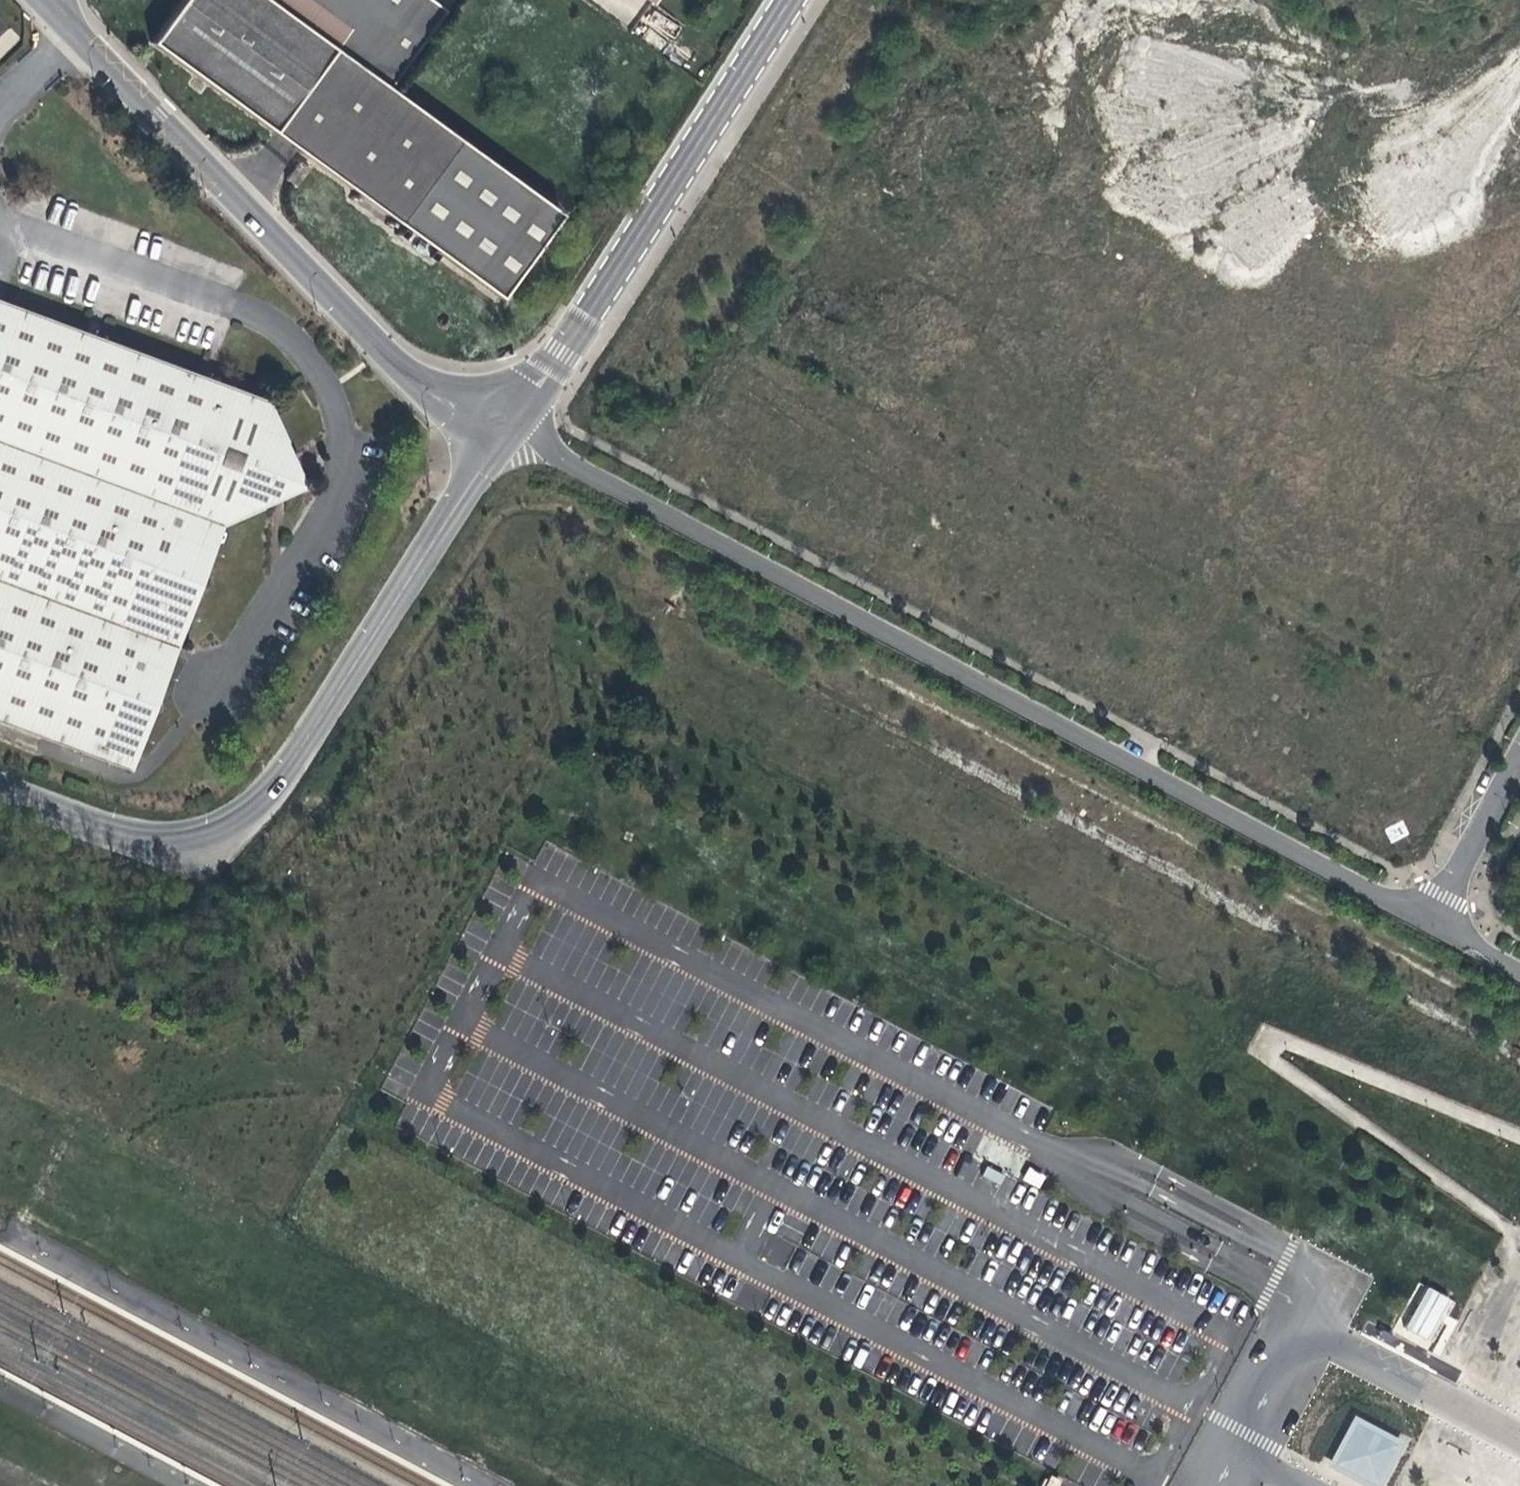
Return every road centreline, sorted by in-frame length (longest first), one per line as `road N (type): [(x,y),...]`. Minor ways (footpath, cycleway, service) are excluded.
road 1 (unclassified): [(1436,922),(505,430)]
road 2 (tertiary): [(505,430),(287,773),(253,812),(209,833),(156,839),(0,788)]
road 3 (residential): [(46,0),(404,375),(505,430)]
road 4 (tertiary): [(788,0),(505,430)]
road 5 (residential): [(1519,765),(1436,922)]

